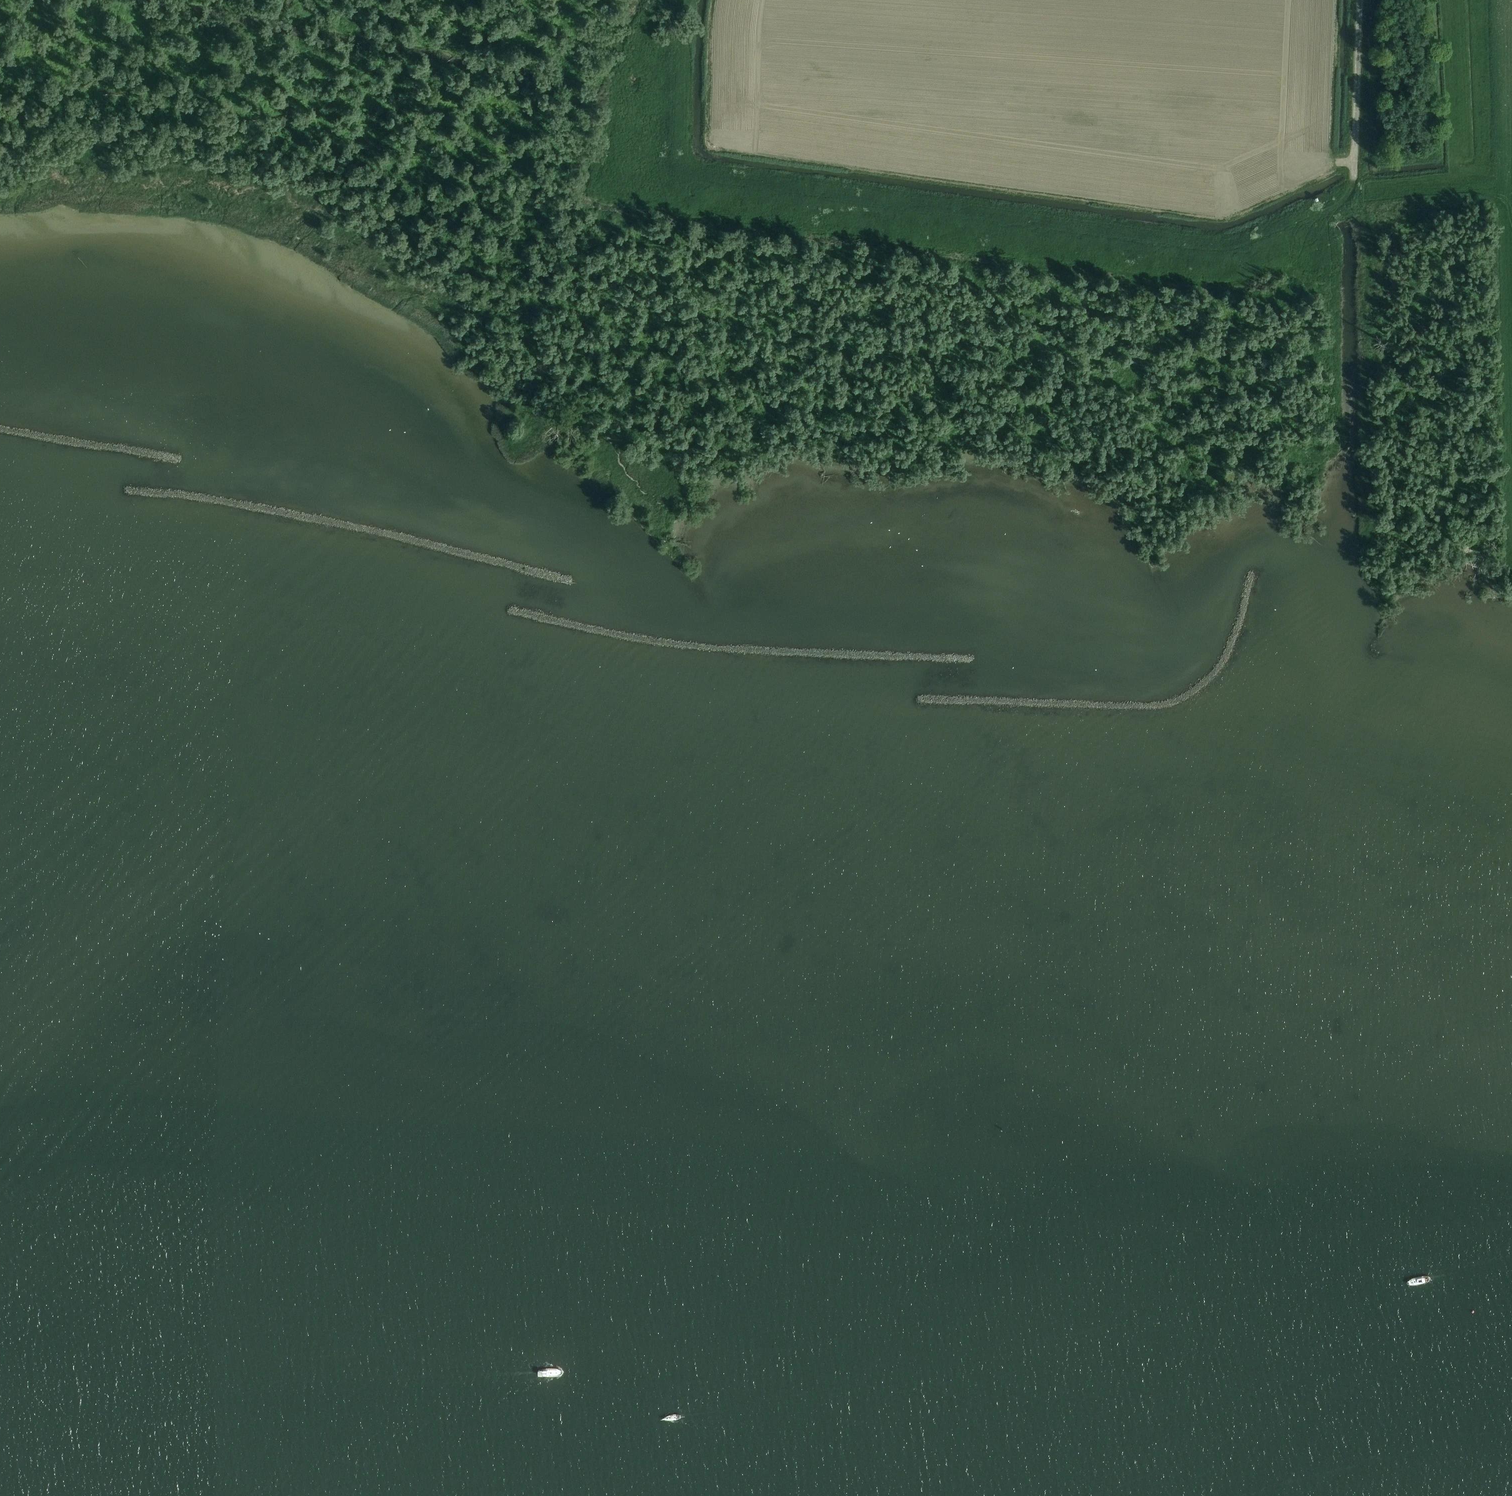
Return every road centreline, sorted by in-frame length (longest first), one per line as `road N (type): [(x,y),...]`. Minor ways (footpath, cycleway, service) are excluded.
road 1 (track): [(671,35),(669,164),(681,177),(716,187),(1224,254),(1326,216),(1354,177)]
road 2 (unclassified): [(1354,177),(1360,0)]

